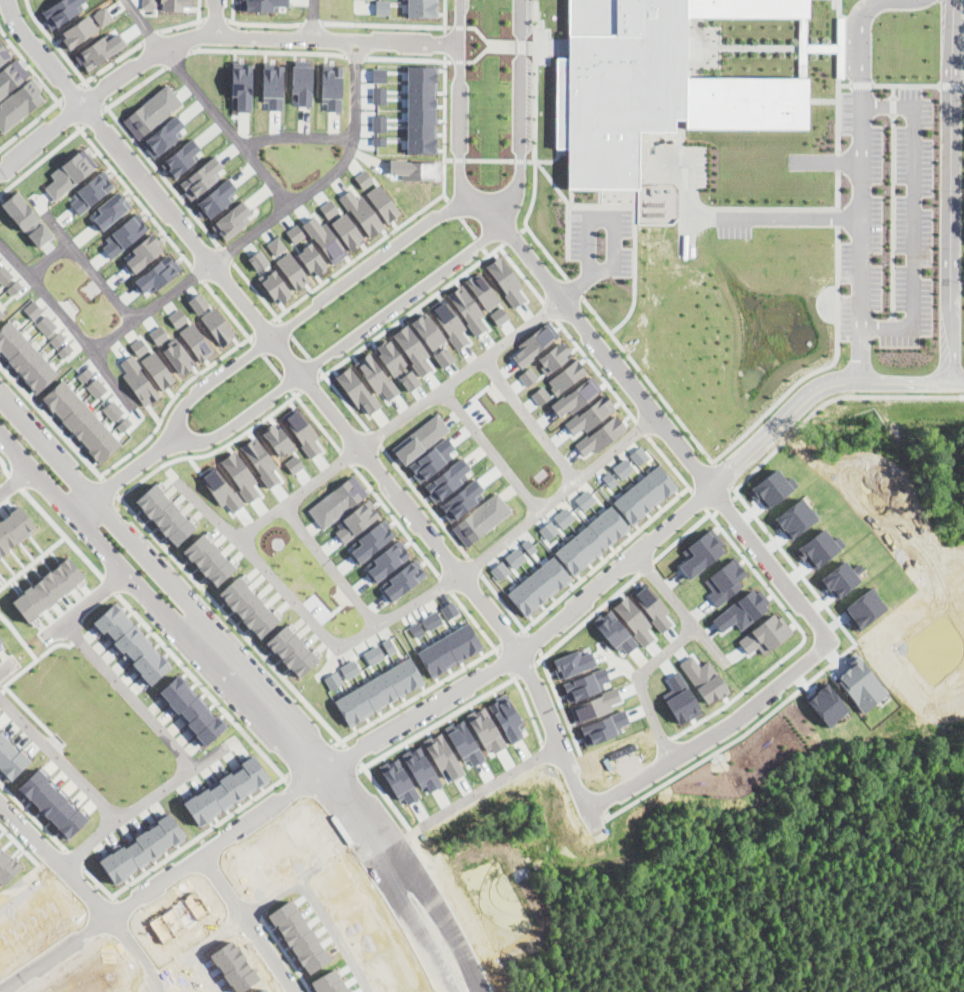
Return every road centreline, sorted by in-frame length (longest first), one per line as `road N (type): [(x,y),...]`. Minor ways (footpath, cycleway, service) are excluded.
road 1 (residential): [(8,0),(42,57),(468,579),(519,652),(587,809)]
road 2 (residential): [(168,441),(228,430),(490,234),(489,204),(434,215),(188,399),(168,441)]
road 3 (residential): [(312,781),(551,628),(820,387),(950,380)]
road 4 (secondary): [(391,847),(335,763),(0,393)]
road 5 (residential): [(829,640),(489,204)]
road 6 (residential): [(459,43),(198,34),(150,55),(0,170)]
road 7 (residential): [(459,0),(460,177),(471,198),(489,204),(509,195),(520,171),(521,0)]
road 8 (residential): [(0,989),(312,781)]
road 9 (residential): [(59,623),(171,742),(183,771),(64,869)]
road 10 (residential): [(829,640),(736,723),(587,809)]
road 11 (residential): [(669,762),(642,675),(698,627),(634,554)]
road 12 (residential): [(0,804),(153,961),(167,991)]
road 13 (secondary): [(146,591),(312,781)]
road 14 (secondary): [(312,781),(407,926),(439,991)]
road 15 (secondary): [(0,431),(146,591)]
road 16 (residential): [(0,700),(117,820)]
road 17 (residential): [(317,865),(181,962)]
road 18 (residential): [(202,856),(294,991)]
road 19 (residential): [(300,877),(369,991)]

